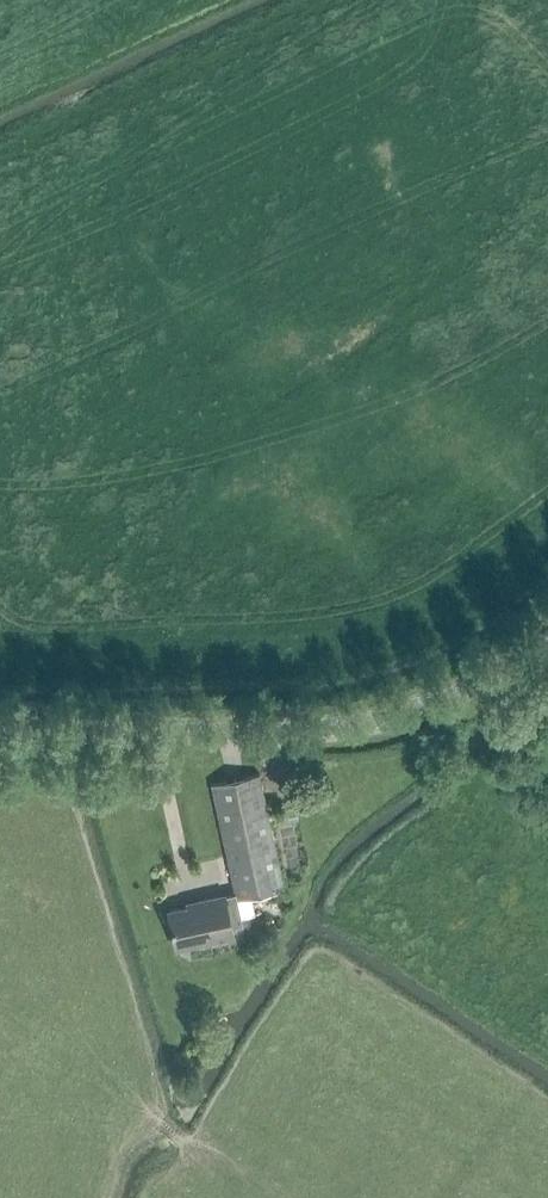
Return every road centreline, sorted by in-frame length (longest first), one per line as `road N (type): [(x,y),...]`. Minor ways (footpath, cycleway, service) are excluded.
road 1 (tertiary): [(0,739),(360,723),(464,690),(547,630)]

